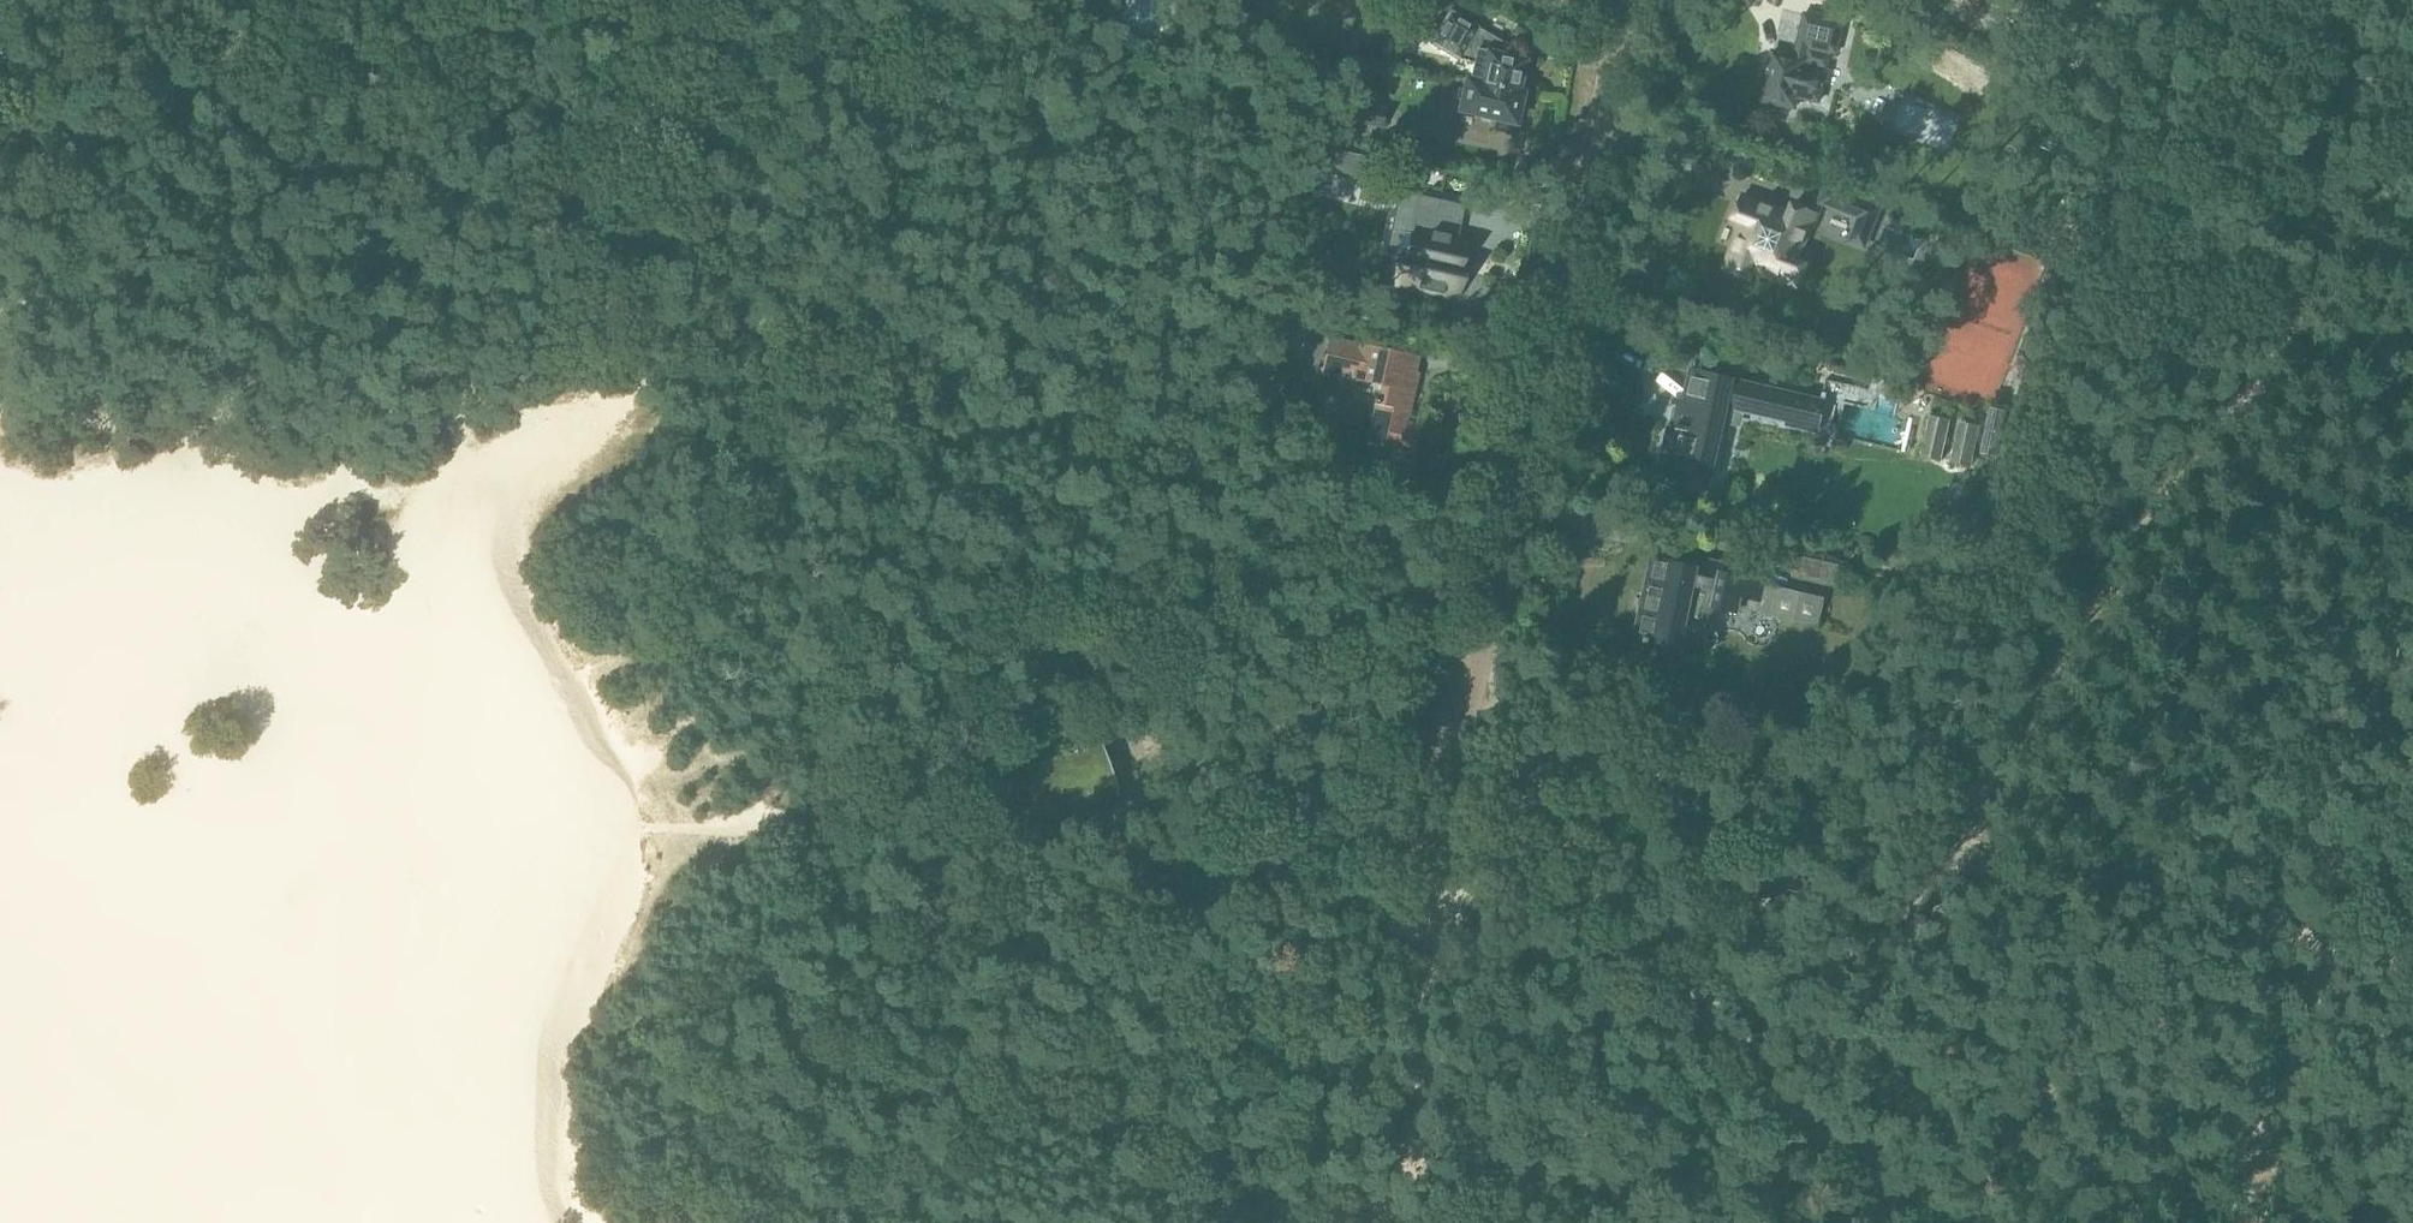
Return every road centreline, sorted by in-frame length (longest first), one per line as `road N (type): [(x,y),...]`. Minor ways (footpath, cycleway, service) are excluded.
road 1 (track): [(1473,700),(1504,763),(1639,938),(1913,1222)]
road 2 (residential): [(1492,605),(1619,21)]
road 3 (track): [(2412,771),(2333,936),(2252,1222)]
road 4 (unclassified): [(1427,921),(1492,605)]
road 5 (track): [(1427,921),(1427,1045),(1408,1170),(1390,1222)]

